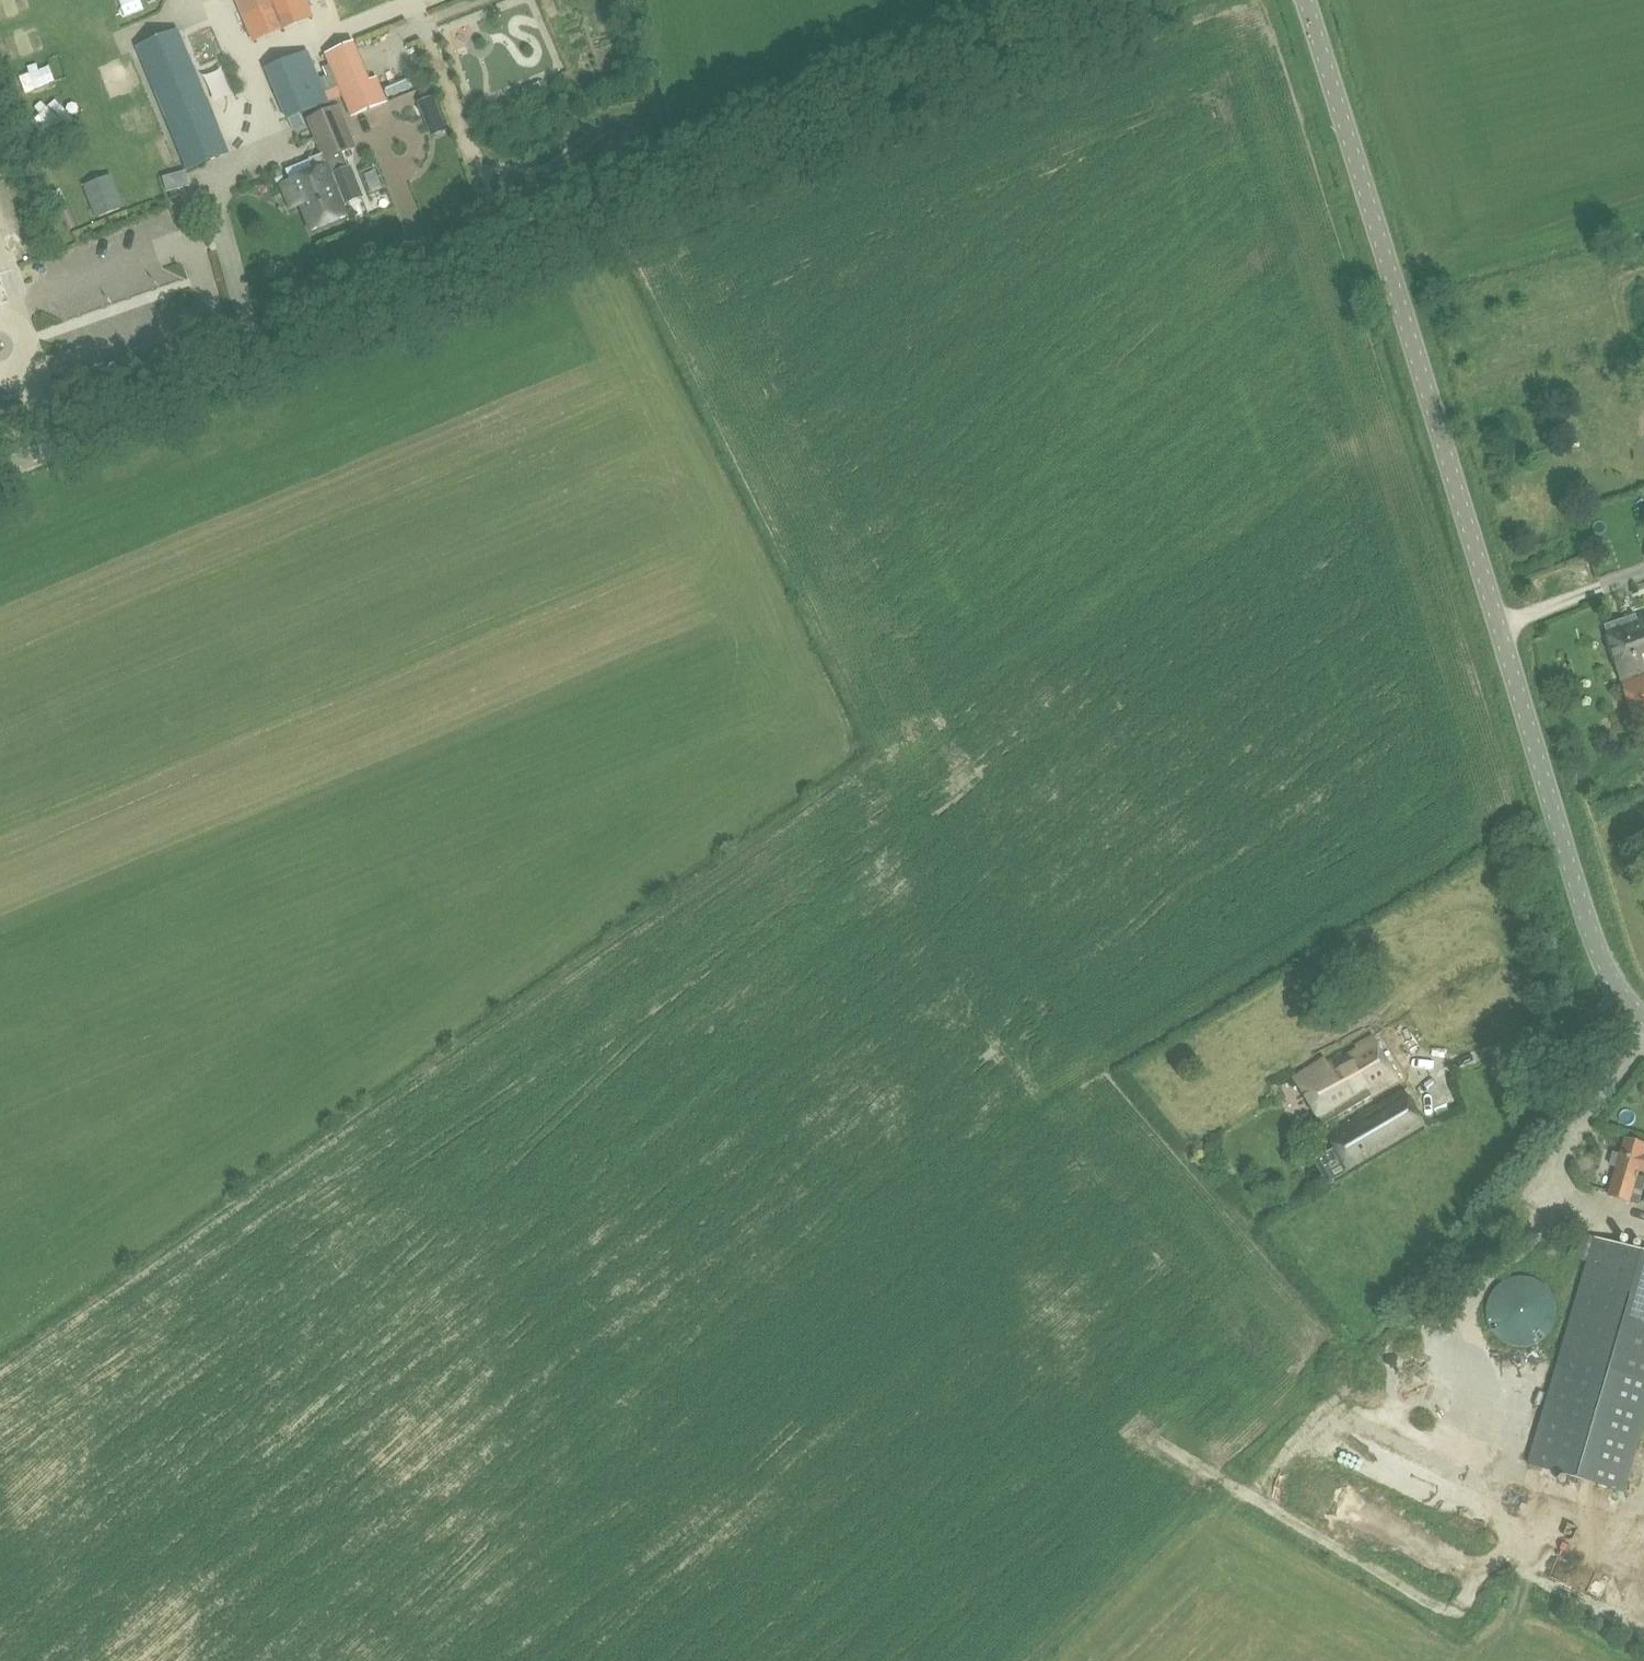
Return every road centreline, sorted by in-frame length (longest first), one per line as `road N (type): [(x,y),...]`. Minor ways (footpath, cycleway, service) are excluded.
road 1 (tertiary): [(0,469),(1143,0)]
road 2 (tertiary): [(1643,1022),(1614,987),(1594,944),(1302,0)]
road 3 (track): [(1016,1249),(1098,1392),(1155,1441),(1427,1605),(1456,1606),(1484,1567),(1497,1563),(1643,1634)]
road 4 (track): [(1643,1491),(1620,1513),(1537,1528),(1513,1571)]

